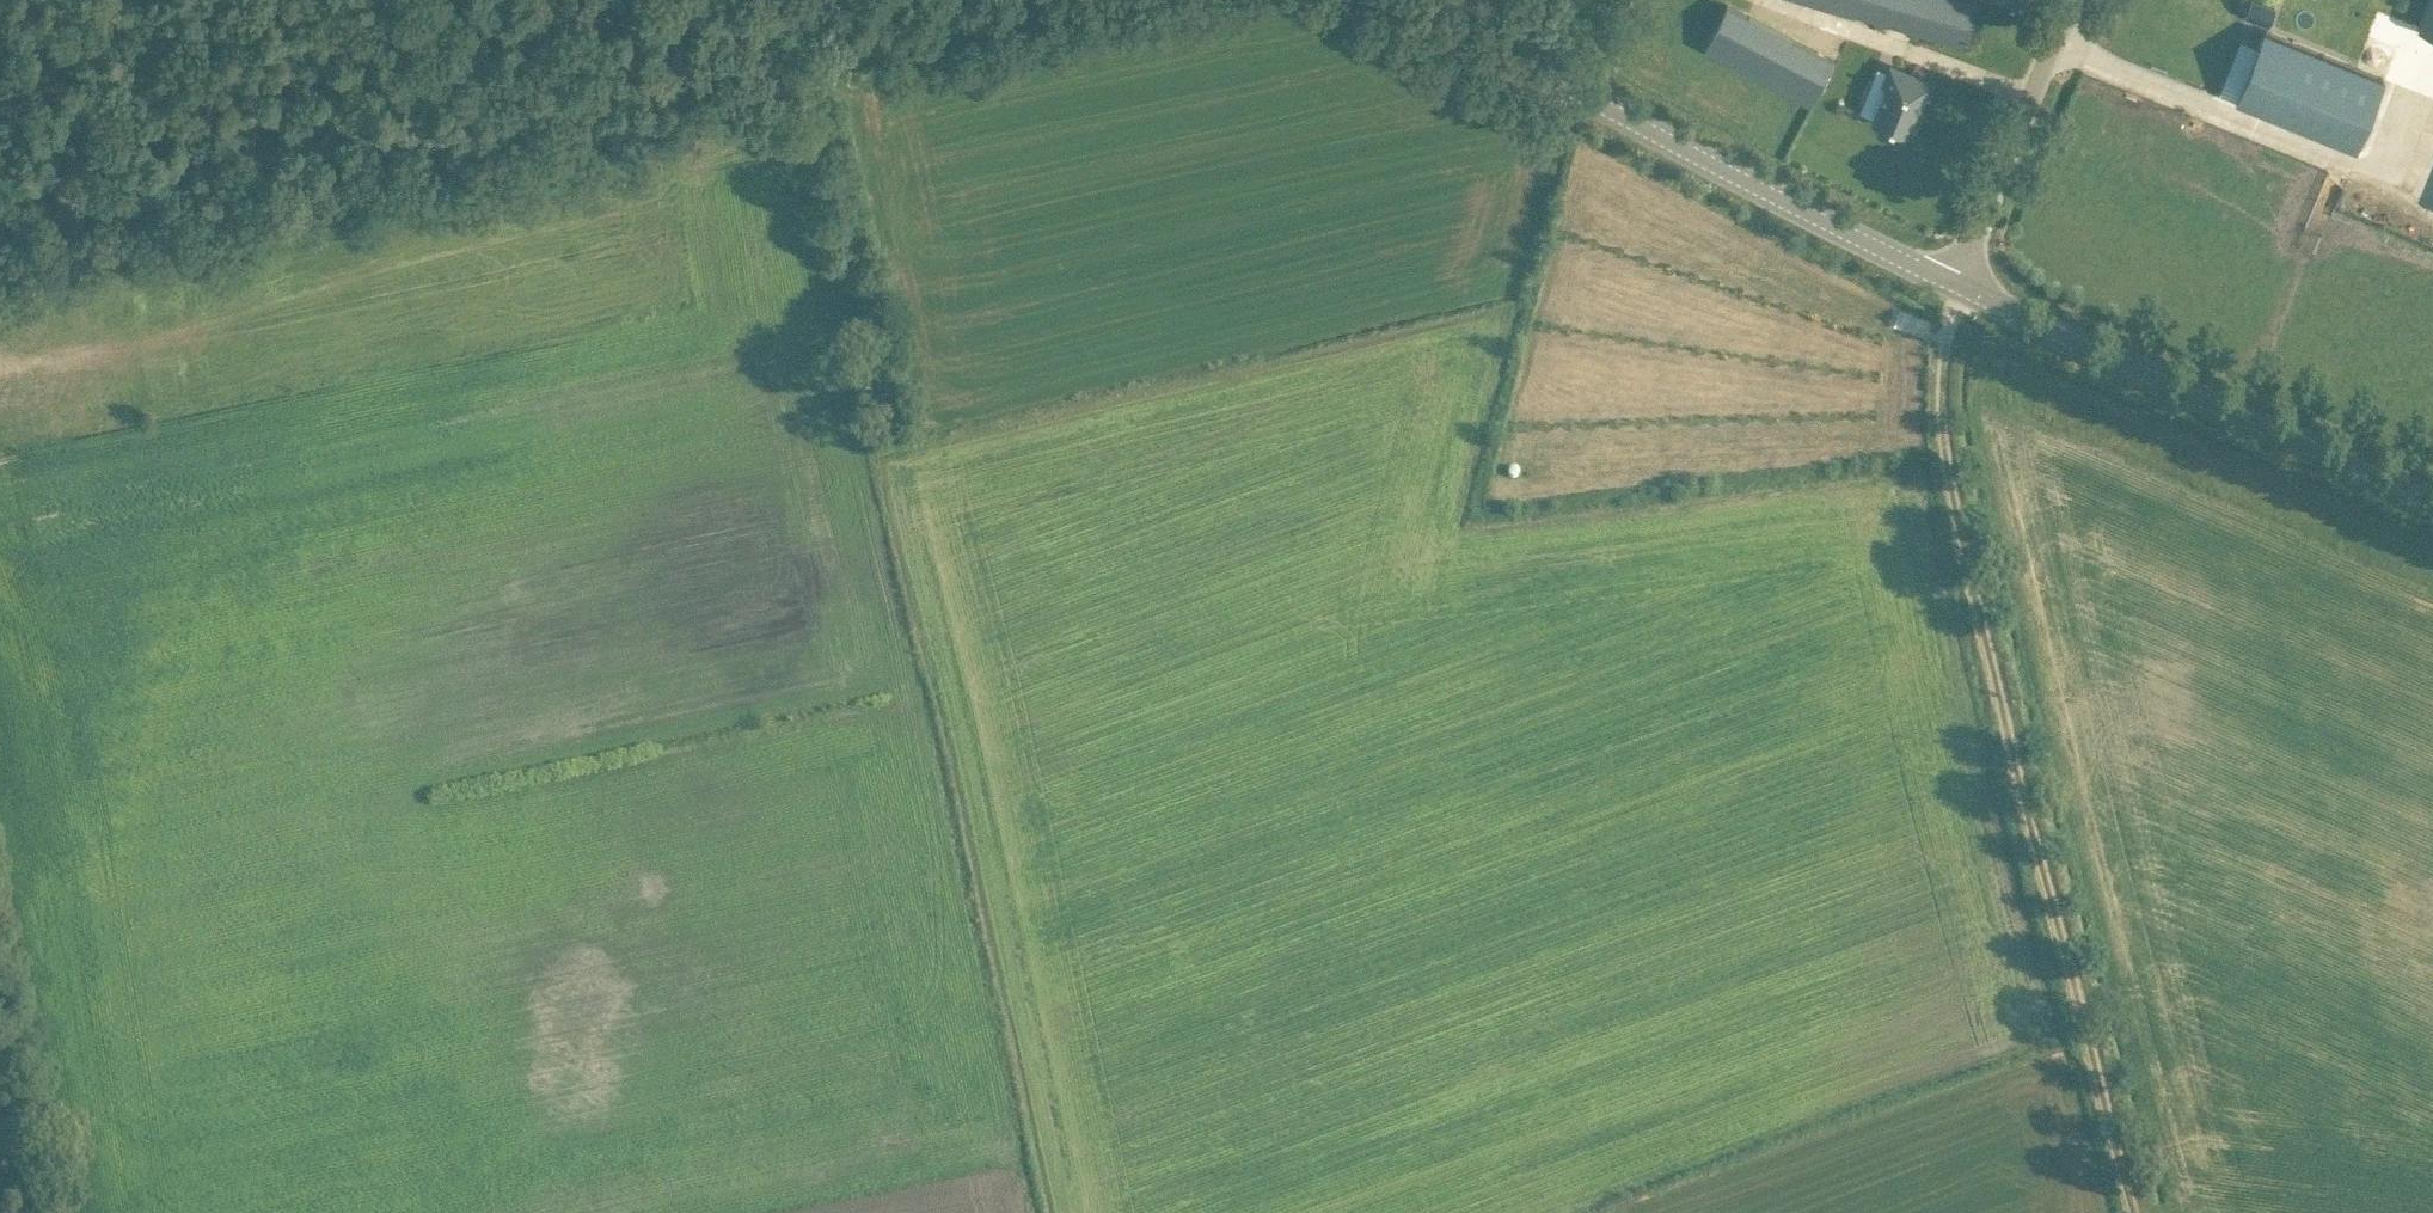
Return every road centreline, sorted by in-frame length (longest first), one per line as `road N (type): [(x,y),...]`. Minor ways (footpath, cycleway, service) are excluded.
road 1 (track): [(2139,1212),(1968,572),(1943,393),(1954,282)]
road 2 (tertiary): [(1401,0),(1954,282)]
road 3 (tertiary): [(2432,500),(1954,282)]
road 4 (unclassified): [(1954,282),(2073,0)]

